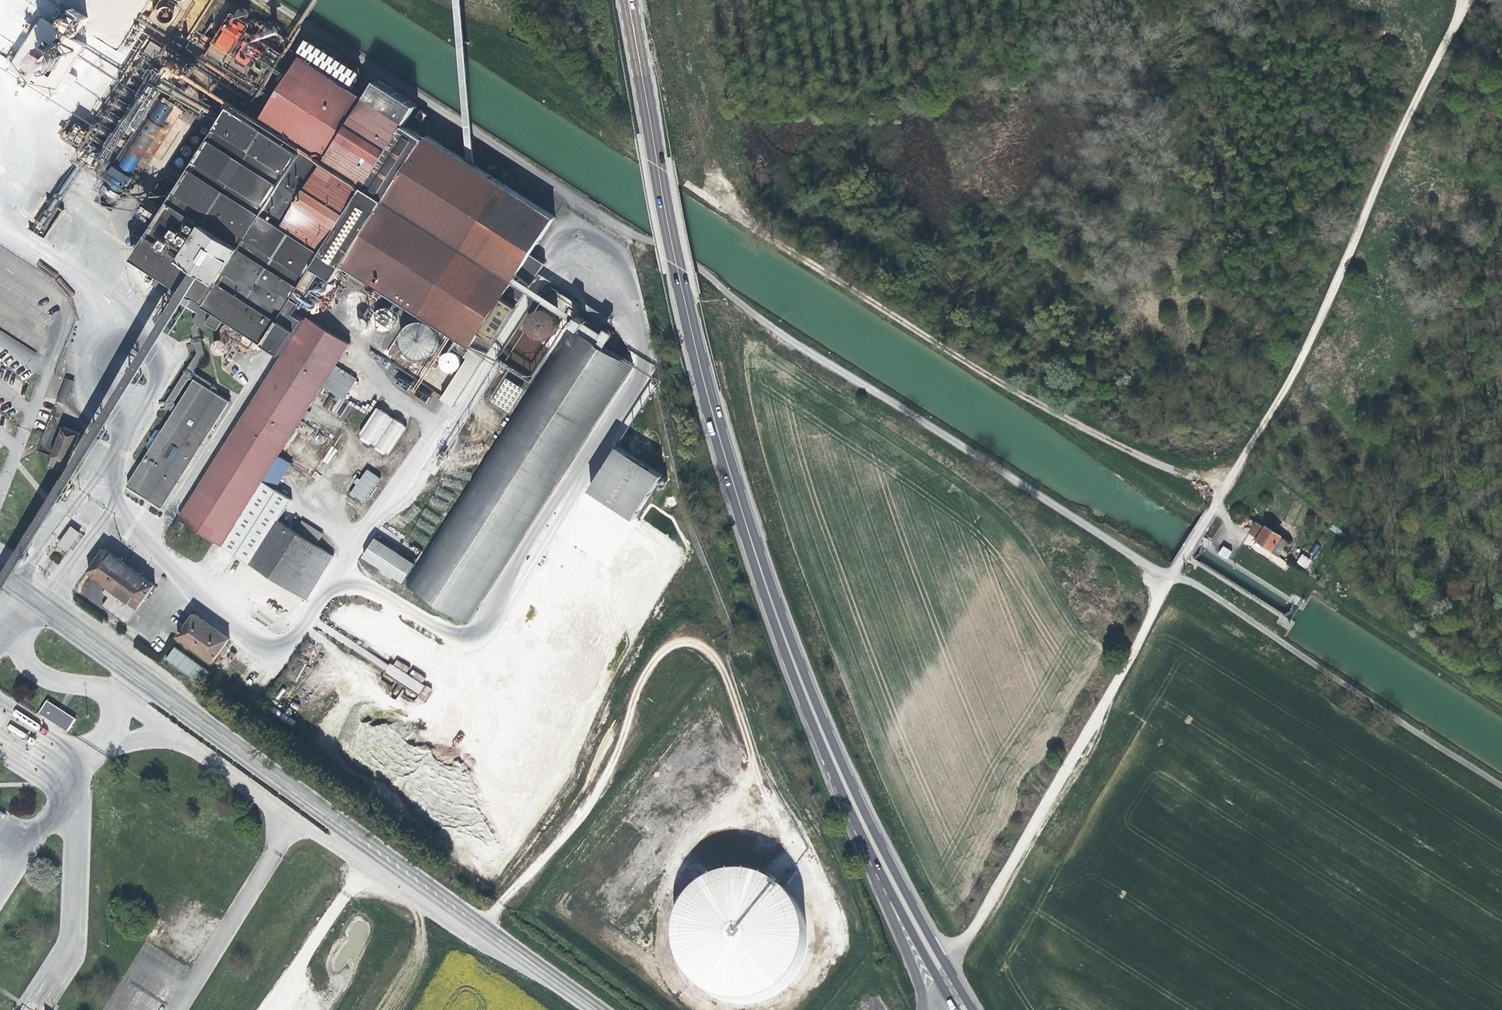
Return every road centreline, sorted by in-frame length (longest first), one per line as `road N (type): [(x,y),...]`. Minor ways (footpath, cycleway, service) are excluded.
road 1 (track): [(1211,508),(741,212),(722,182),(682,0)]
road 2 (track): [(1169,576),(1314,333),(1408,115),(1469,0)]
road 3 (tertiary): [(0,583),(512,949)]
road 4 (unclassified): [(0,630),(26,664),(129,704),(438,917),(481,942),(512,949)]
road 5 (primary): [(972,1009),(852,786),(727,461)]
road 6 (primary): [(629,0),(677,266),(727,461)]
road 7 (track): [(1169,576),(1066,771),(948,967)]
road 8 (primary): [(727,461),(754,575),(811,734),(855,822)]
road 9 (track): [(1339,273),(1356,292),(1367,332),(1333,391),(1335,410),(1410,499),(1501,567)]
road 10 (track): [(1211,508),(1316,585),(1354,513),(1363,466),(1378,454)]
road 11 (track): [(1316,585),(1501,702)]
road 12 (primary): [(855,822),(955,1009)]
road 13 (unclassified): [(855,822),(925,1009)]
road 14 (unclassified): [(0,501),(47,368)]
road 15 (track): [(1367,332),(1392,337),(1394,362),(1341,418)]

